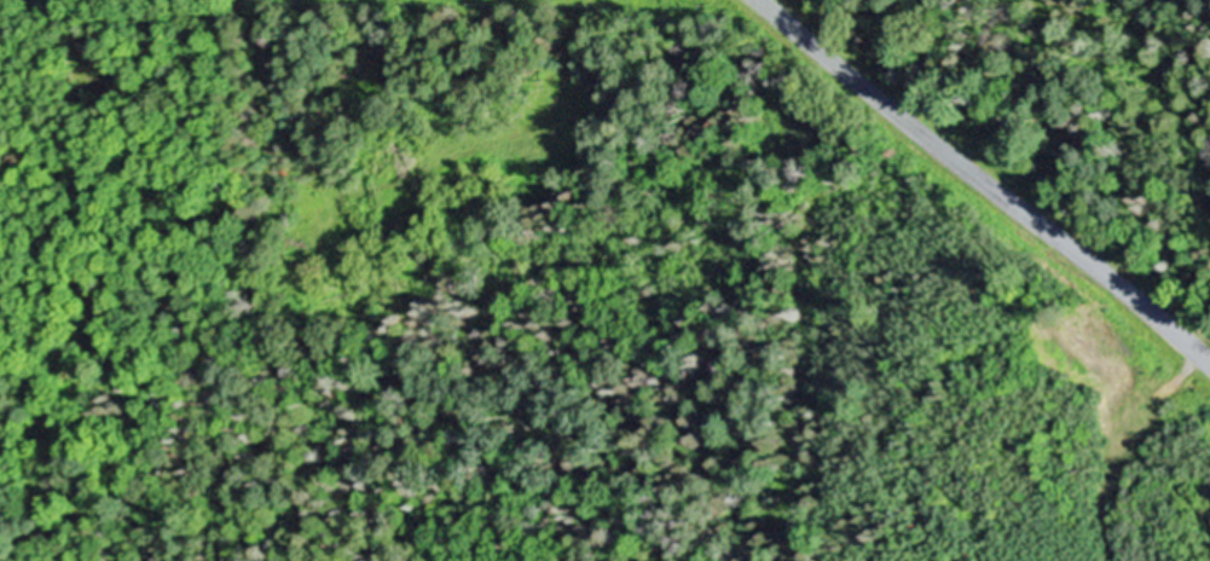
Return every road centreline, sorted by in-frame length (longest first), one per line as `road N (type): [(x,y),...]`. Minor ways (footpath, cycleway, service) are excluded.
road 1 (residential): [(1209,364),(767,0)]

